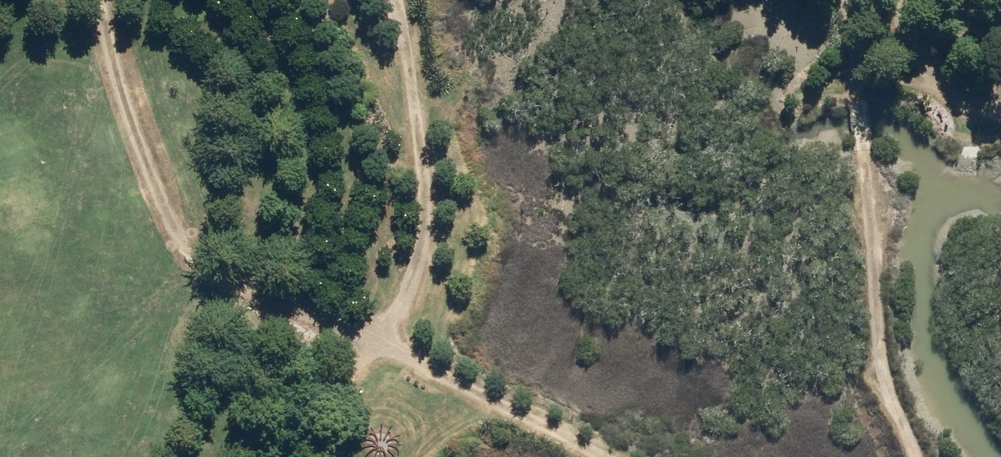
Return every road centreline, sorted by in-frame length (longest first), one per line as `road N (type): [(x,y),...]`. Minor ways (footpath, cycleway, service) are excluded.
road 1 (track): [(611,456),(194,262),(158,224),(97,0)]
road 2 (track): [(322,456),(427,214),(392,0)]
road 3 (track): [(853,0),(886,392),(917,456)]

